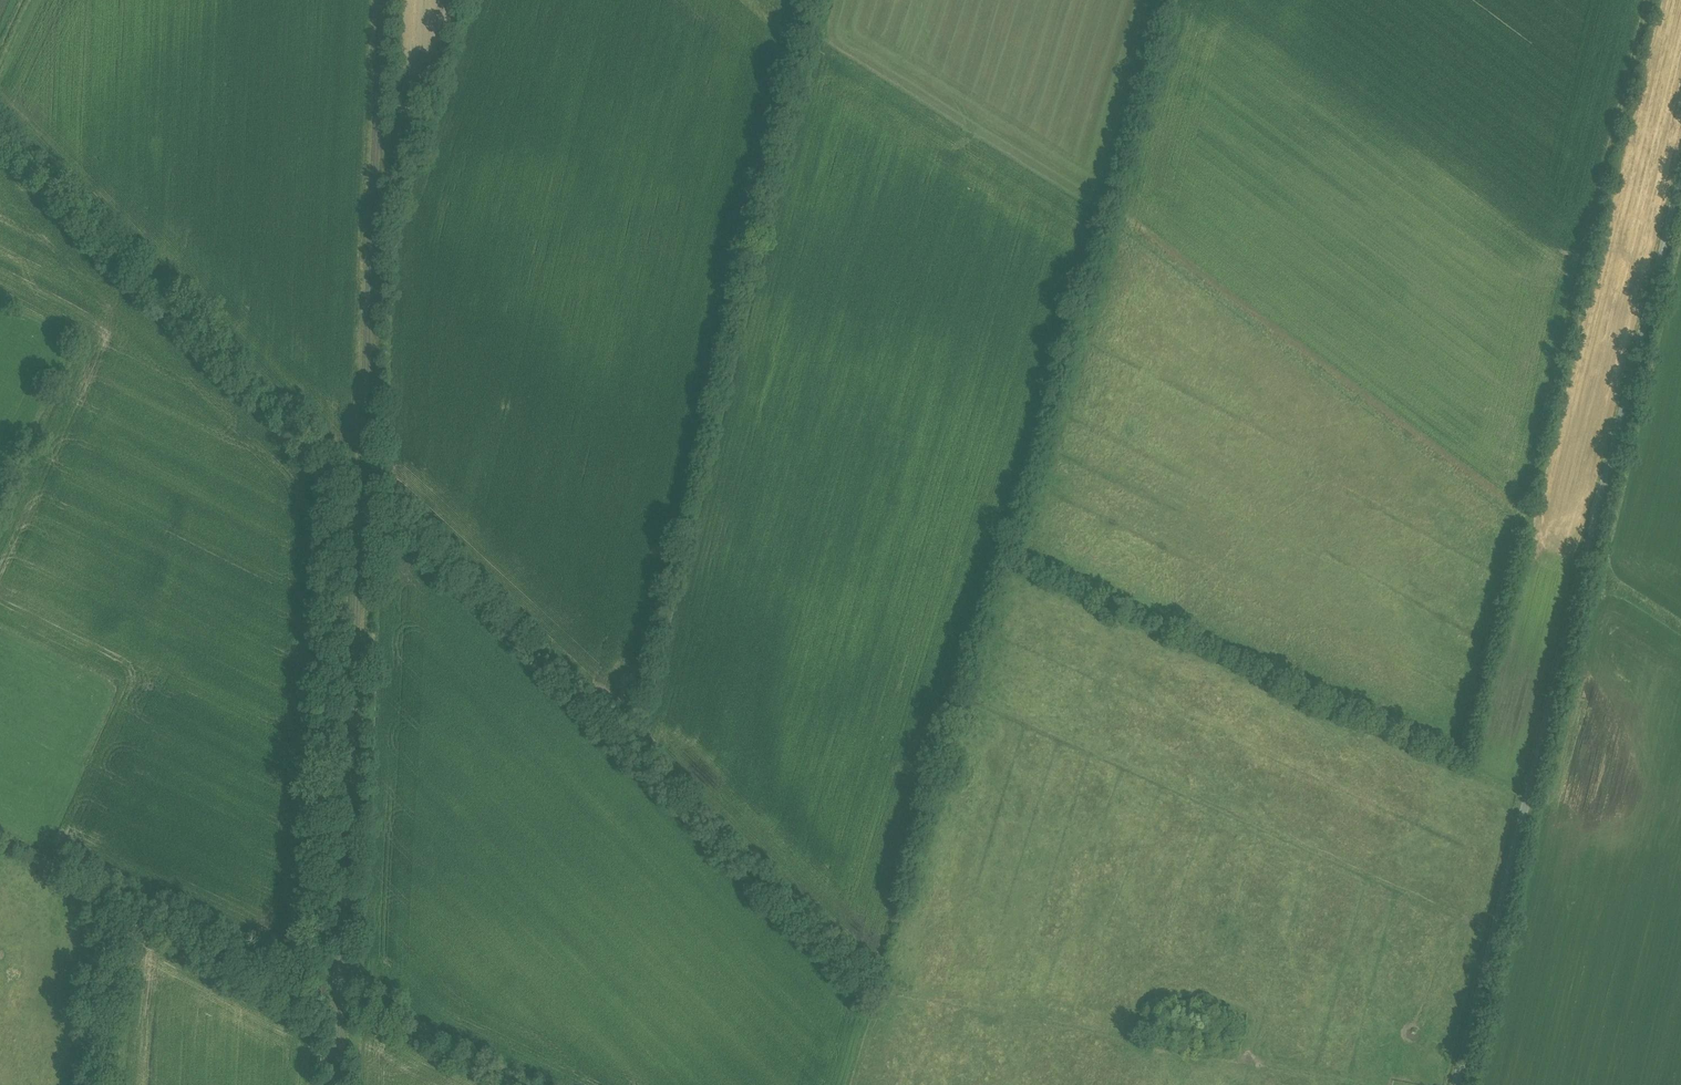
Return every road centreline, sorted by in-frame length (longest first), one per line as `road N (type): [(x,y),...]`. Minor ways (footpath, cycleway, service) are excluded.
road 1 (track): [(318,1084),(336,509),(318,465),(189,321),(0,136)]
road 2 (unclassified): [(1680,154),(1461,1084)]
road 3 (track): [(322,984),(264,965),(0,836)]
road 4 (track): [(531,1084),(371,1002)]

